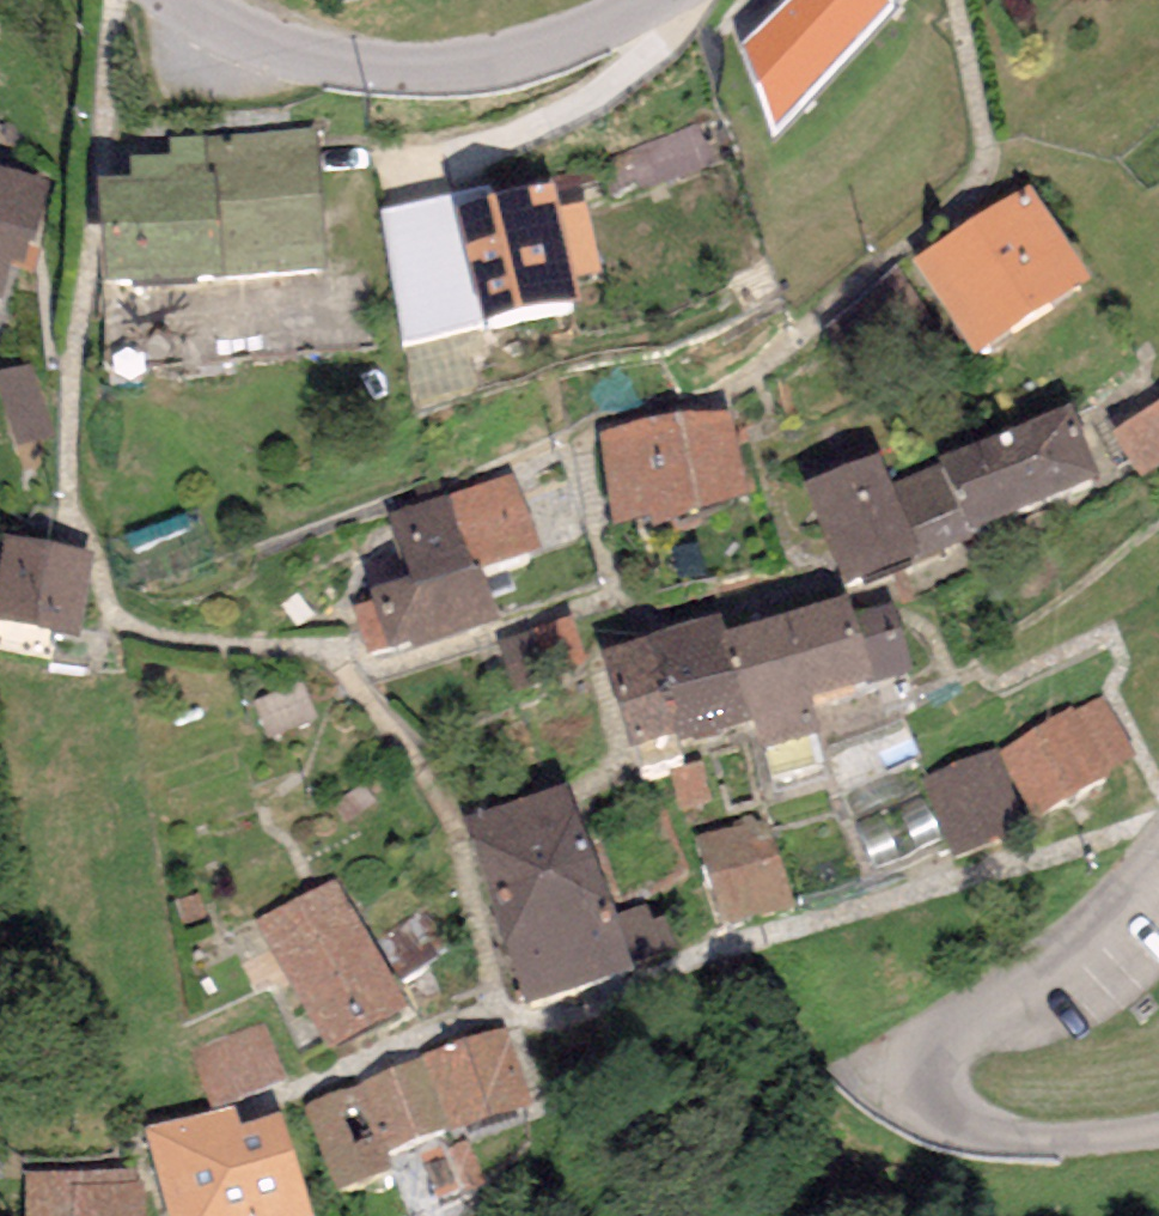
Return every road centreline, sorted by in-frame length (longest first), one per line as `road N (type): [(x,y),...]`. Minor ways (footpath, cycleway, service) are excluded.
road 1 (unclassified): [(1158,849),(1049,965),(948,1036),(930,1066),(942,1108),(995,1133),(1118,1141),(1158,1132)]
road 2 (tertiary): [(179,0),(275,46),(402,68),(461,67),(529,53),(646,0)]

